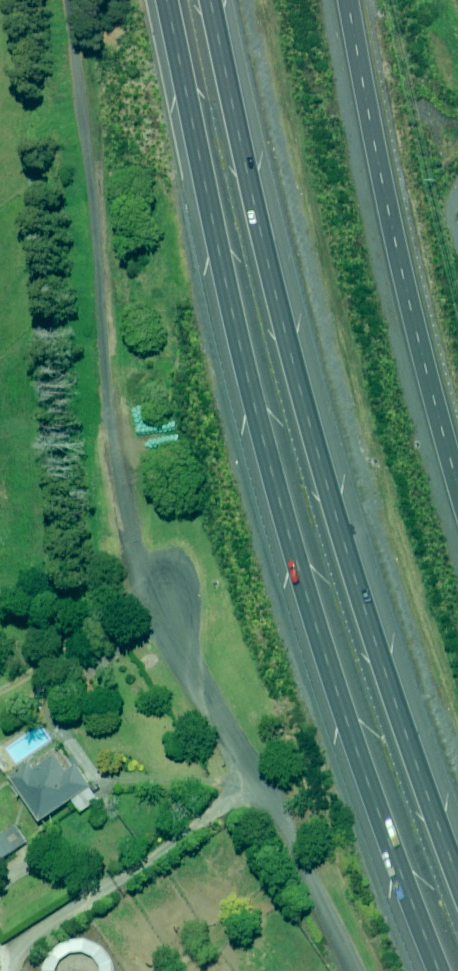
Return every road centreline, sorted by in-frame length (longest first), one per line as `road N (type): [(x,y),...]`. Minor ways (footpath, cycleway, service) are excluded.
road 1 (unclassified): [(68,0),(94,336),(120,522),(147,601),(271,808),(349,970)]
road 2 (motorway): [(430,970),(375,840),(276,539),(201,244),(153,0)]
road 3 (motorway): [(192,0),(266,333),(338,595),(457,925)]
road 4 (unclassified): [(345,0),(389,249),(425,412),(457,516)]

